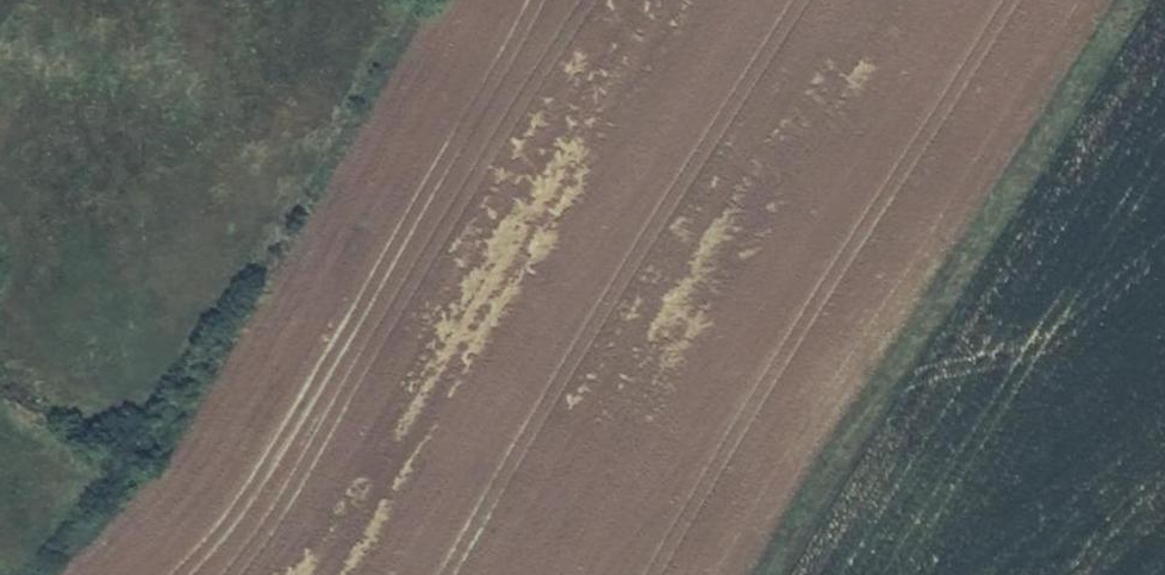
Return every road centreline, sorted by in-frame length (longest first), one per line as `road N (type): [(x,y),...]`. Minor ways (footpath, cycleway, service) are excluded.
road 1 (track): [(1141,0),(768,574)]

